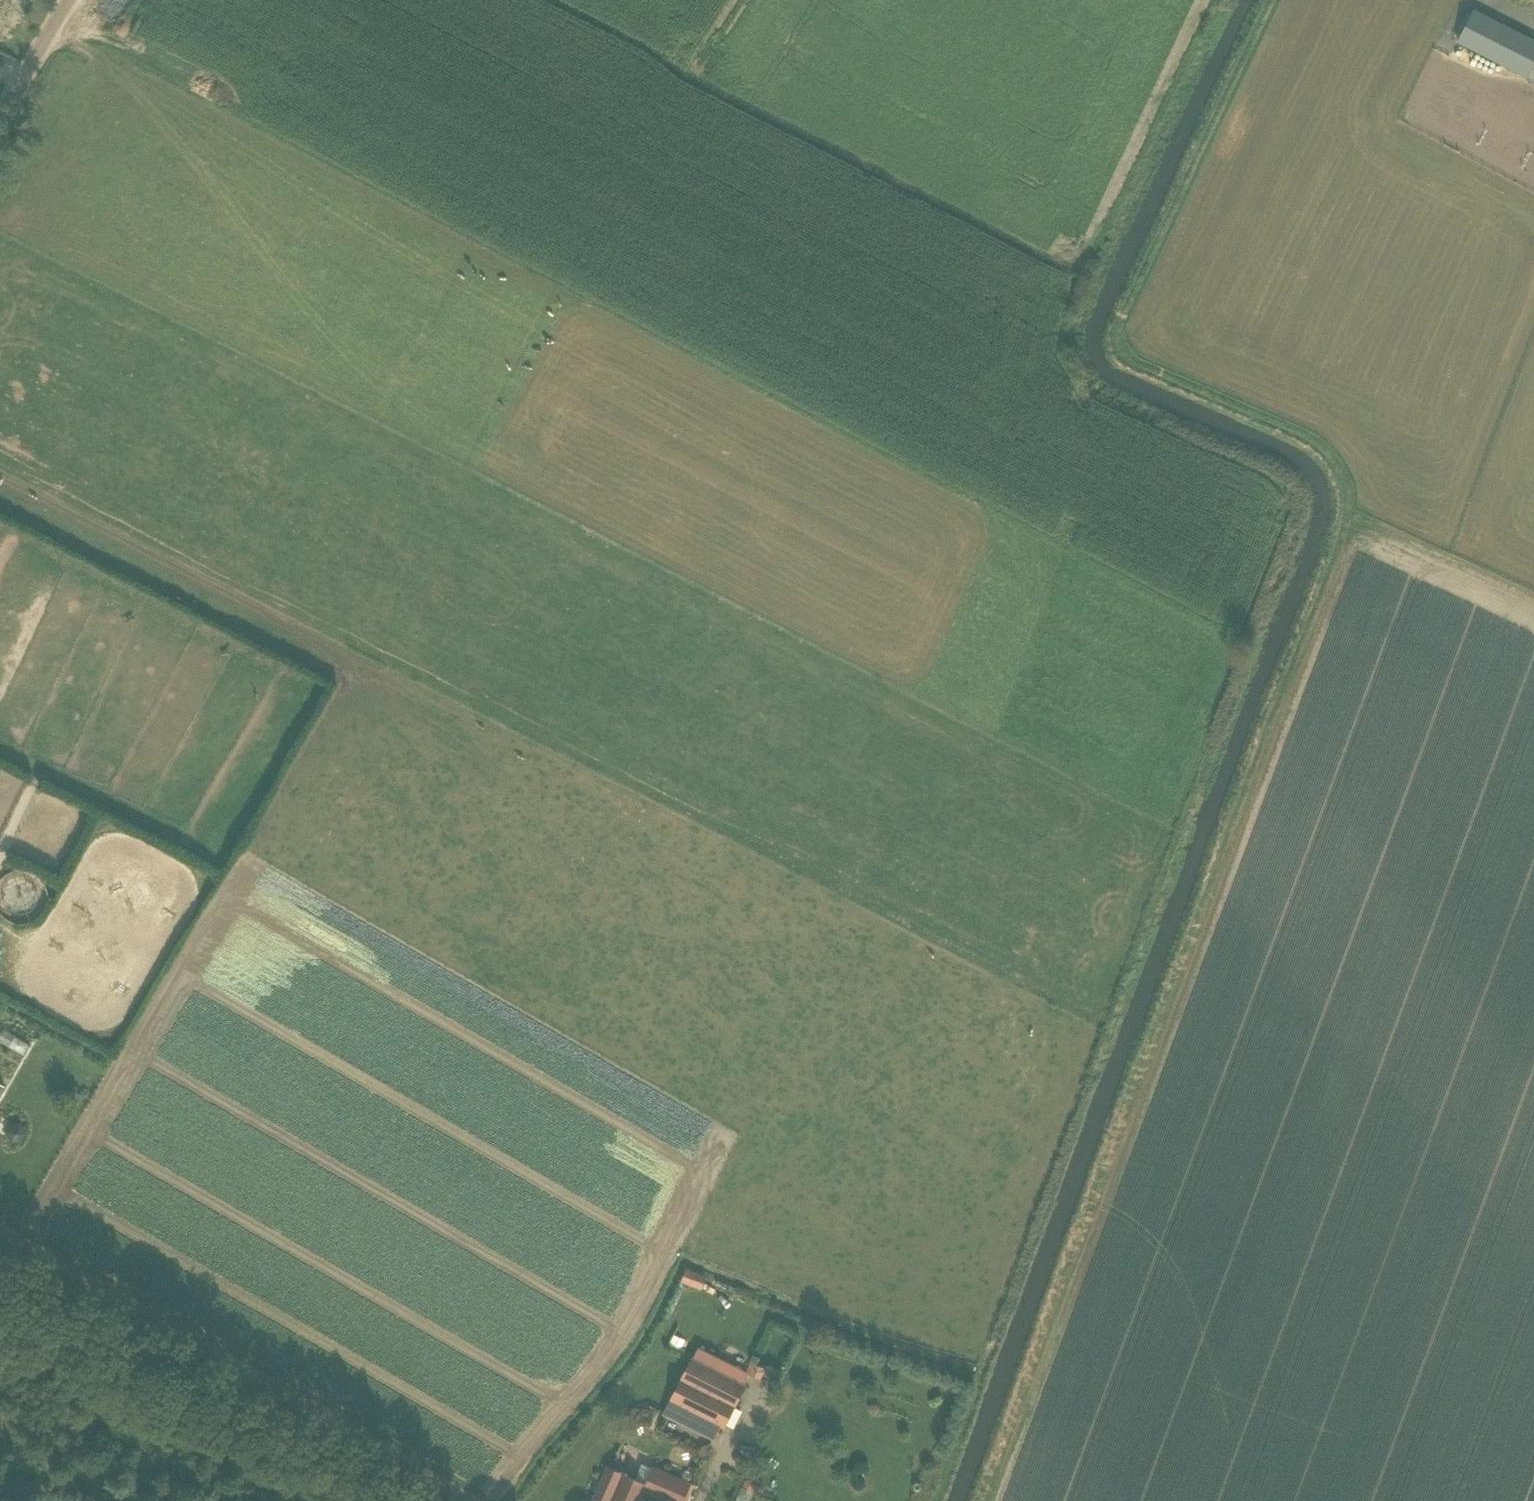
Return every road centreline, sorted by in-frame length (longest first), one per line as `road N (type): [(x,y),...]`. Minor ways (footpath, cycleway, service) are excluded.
road 1 (track): [(978,1500),(1347,510),(1334,461),(1306,440),(1123,361),(1113,334),(1266,0)]
road 2 (unclassified): [(472,1500),(0,1230)]
road 3 (unclassified): [(0,127),(68,0)]

